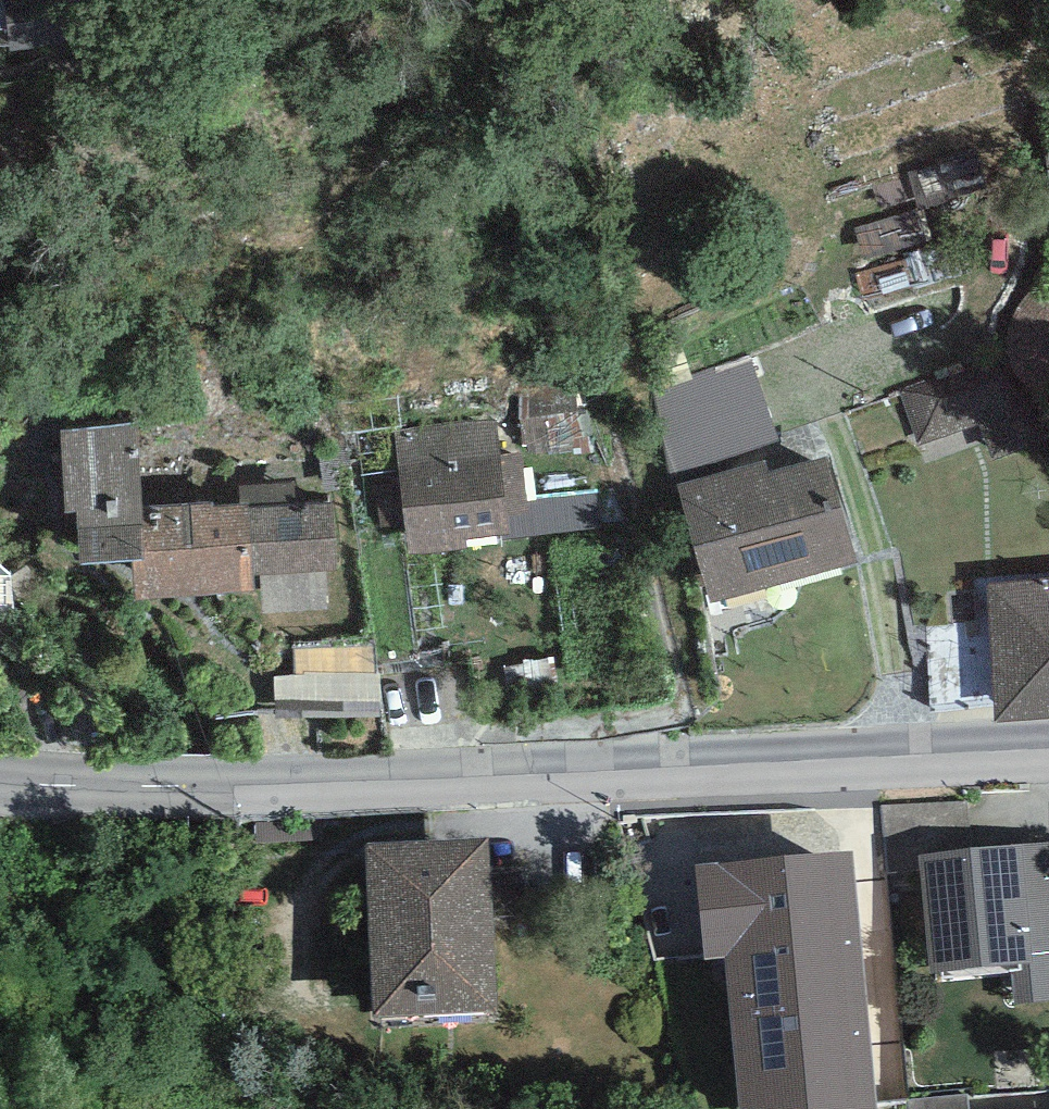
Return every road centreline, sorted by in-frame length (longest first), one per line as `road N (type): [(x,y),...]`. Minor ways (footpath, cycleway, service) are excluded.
road 1 (secondary): [(215,788),(1048,747)]
road 2 (secondary): [(215,788),(0,782)]

